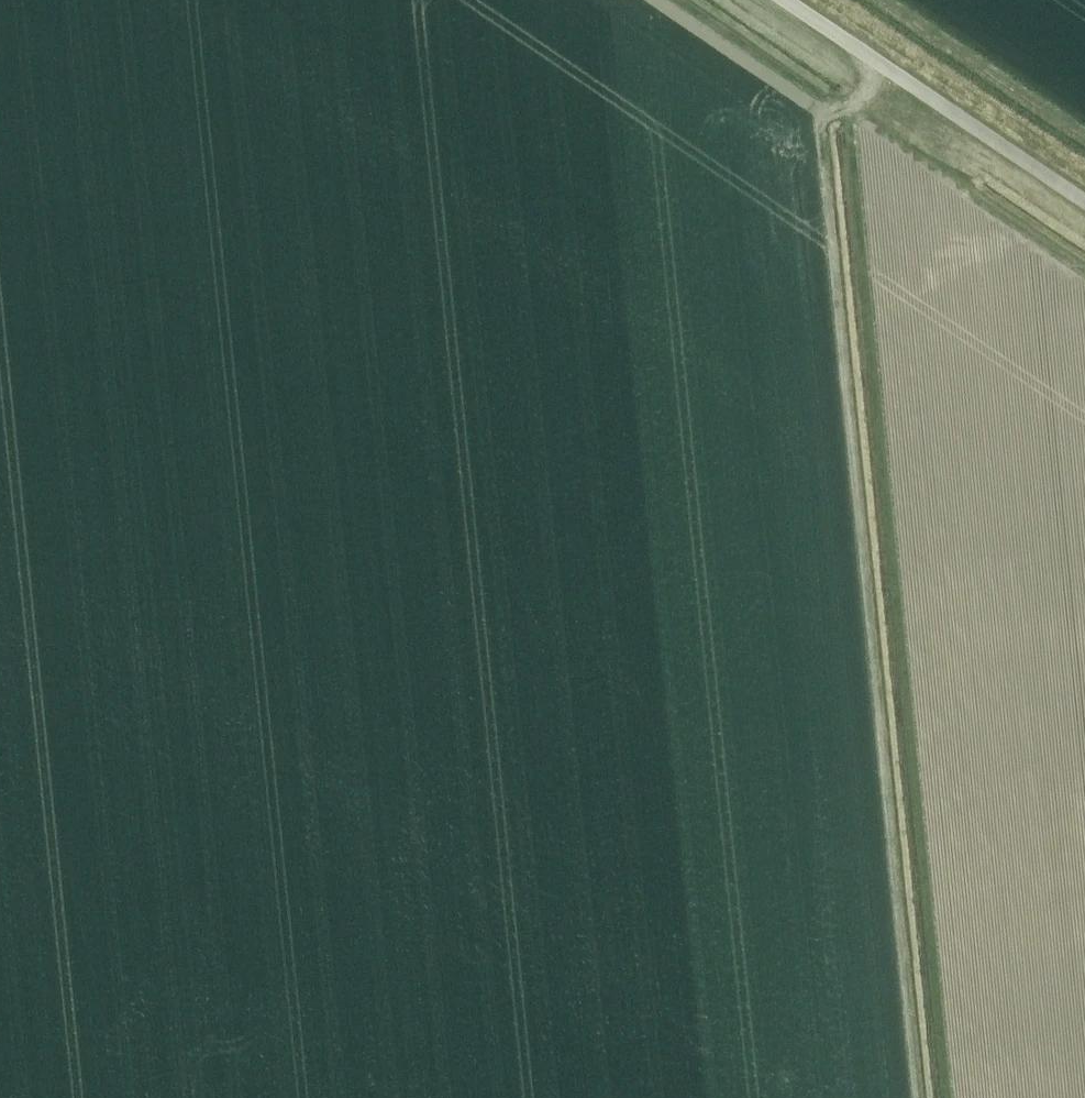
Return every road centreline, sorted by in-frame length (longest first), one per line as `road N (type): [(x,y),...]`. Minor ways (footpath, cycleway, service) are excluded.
road 1 (unclassified): [(1084,201),(787,0)]

